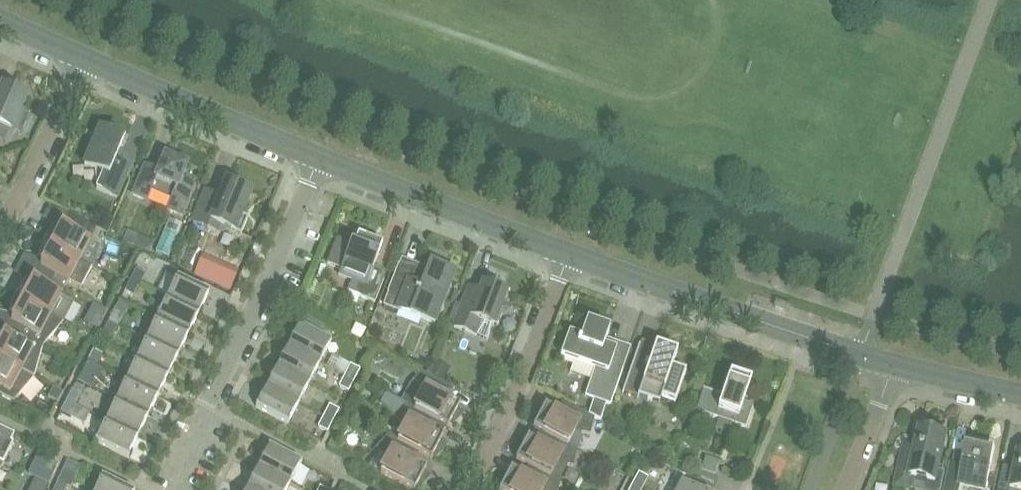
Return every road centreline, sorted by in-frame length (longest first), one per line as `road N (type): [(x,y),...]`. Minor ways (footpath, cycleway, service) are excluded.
road 1 (residential): [(177,489),(204,404),(321,159)]
road 2 (residential): [(900,368),(574,259)]
road 3 (residential): [(574,259),(321,159)]
road 4 (residential): [(321,159),(88,60)]
road 5 (residential): [(473,489),(574,259)]
road 6 (residential): [(0,231),(88,60)]
road 7 (residential): [(844,489),(900,368)]
road 8 (residential): [(1020,393),(900,368)]

